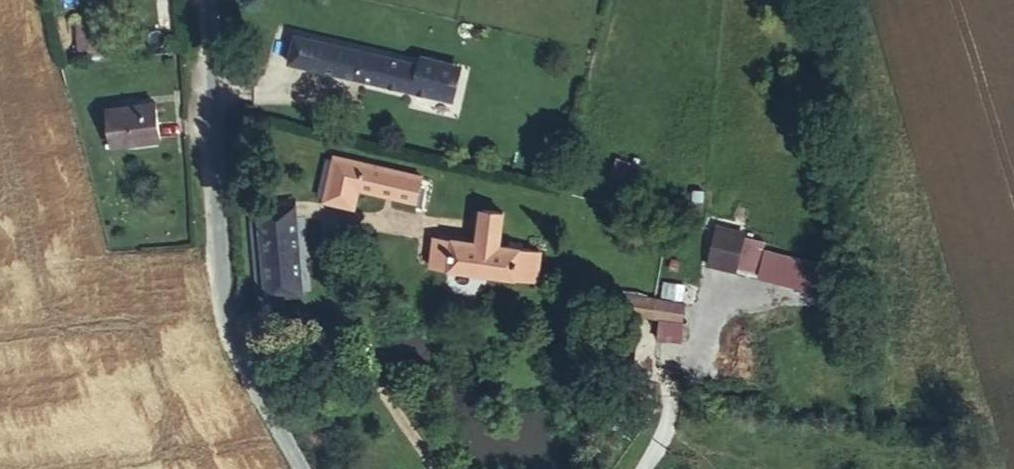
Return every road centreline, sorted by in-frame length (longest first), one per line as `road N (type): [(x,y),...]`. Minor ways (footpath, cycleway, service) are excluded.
road 1 (unclassified): [(208,0),(219,294),(243,363),(302,468)]

